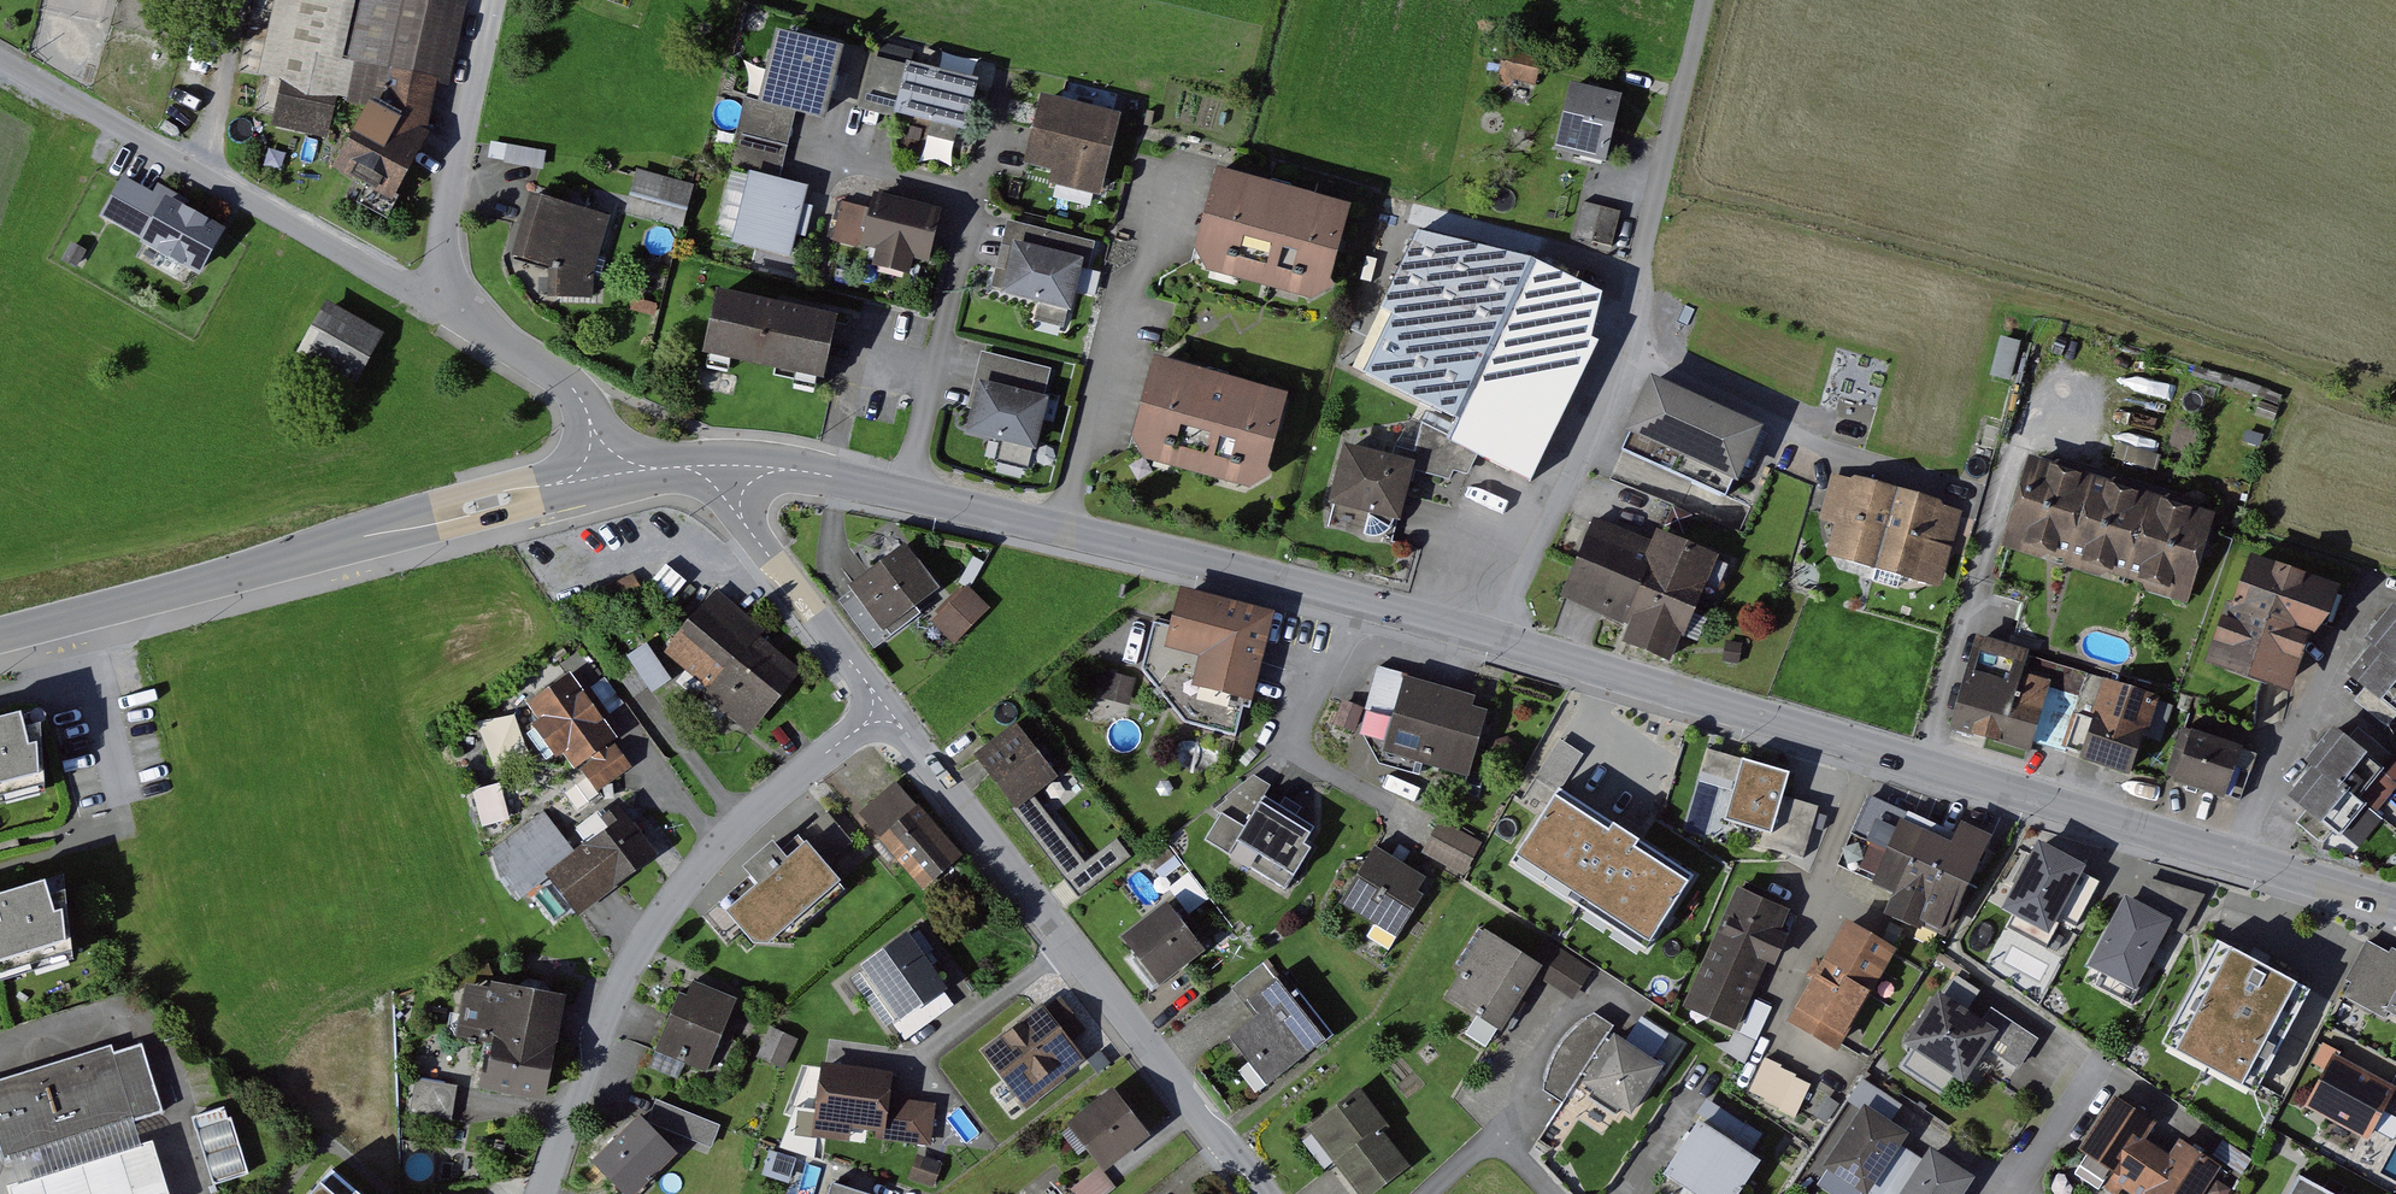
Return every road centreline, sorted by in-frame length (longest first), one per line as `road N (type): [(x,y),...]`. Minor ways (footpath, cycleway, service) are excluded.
road 1 (residential): [(2395,900),(1505,639)]
road 2 (residential): [(1505,639),(903,492),(770,467),(702,465)]
road 3 (residential): [(1706,0),(1624,342),(1505,639)]
road 4 (residential): [(606,476),(0,632)]
road 5 (residential): [(887,708),(1264,1193)]
road 6 (residential): [(887,708),(717,845),(651,931),(610,1011),(545,1193)]
road 7 (residential): [(450,308),(0,57)]
road 8 (residential): [(450,308),(446,212),(499,0)]
road 9 (residential): [(702,465),(887,708)]
road 10 (residential): [(606,476),(588,413),(559,377),(450,308)]
road 11 (residential): [(2009,1193),(2098,1059)]

